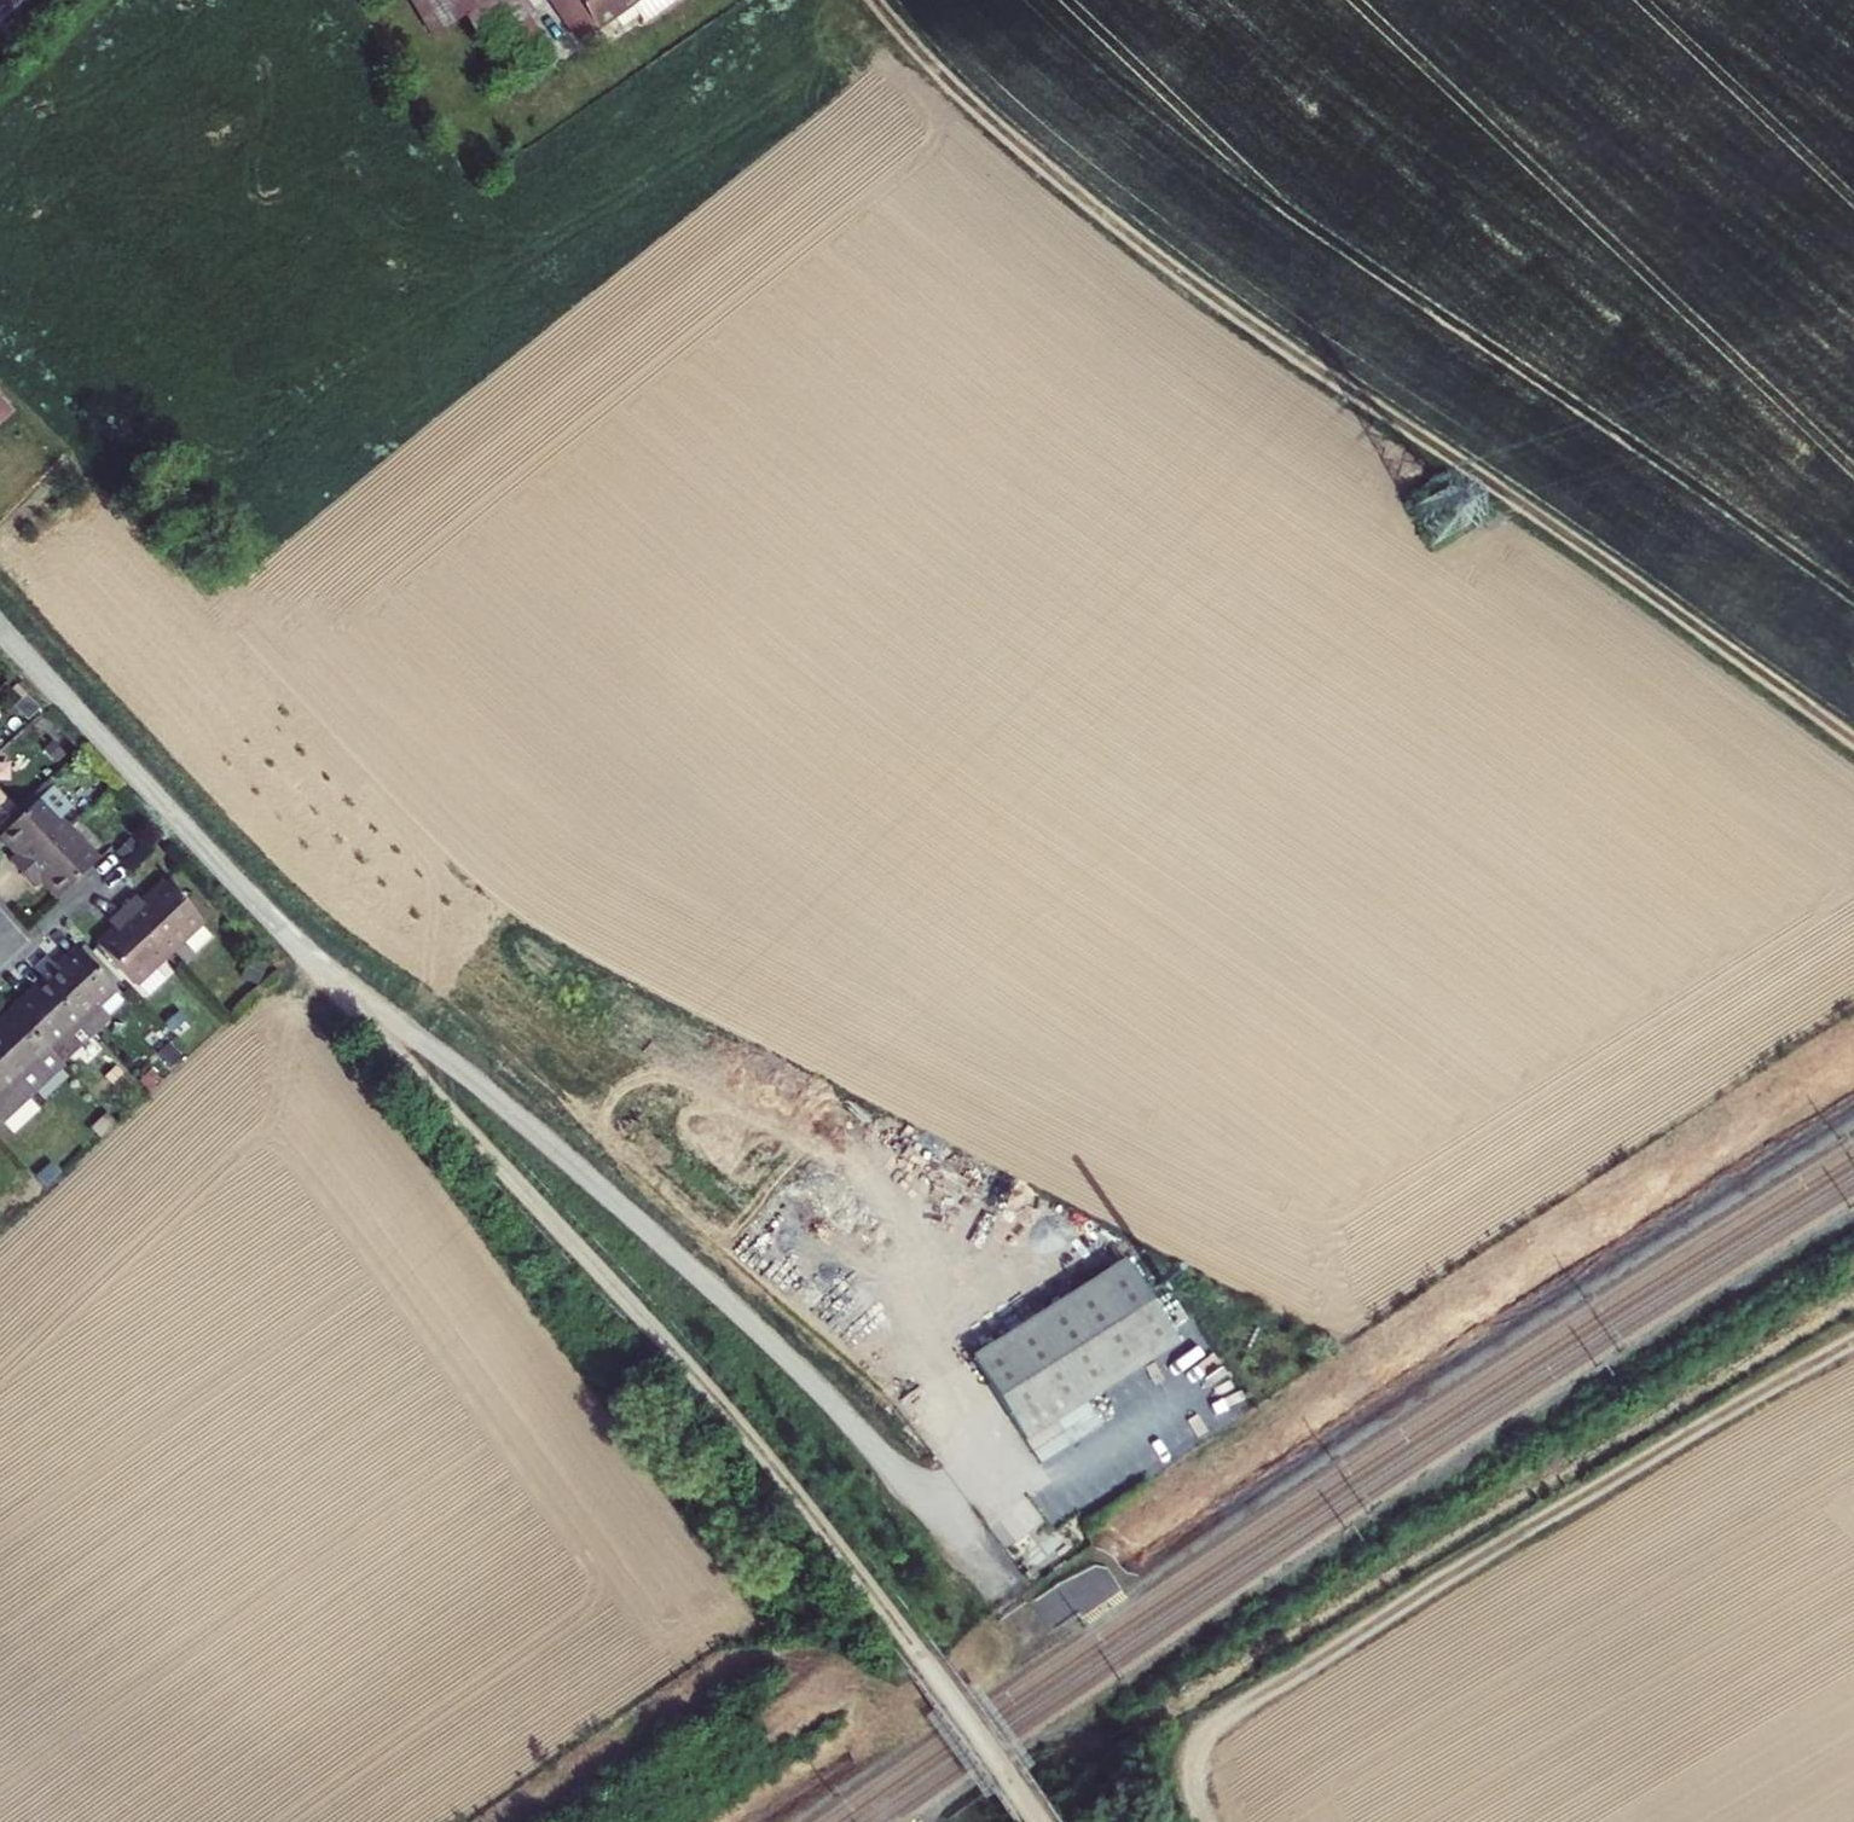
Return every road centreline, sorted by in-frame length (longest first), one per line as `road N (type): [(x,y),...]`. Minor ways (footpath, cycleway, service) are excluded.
road 1 (track): [(1853,756),(1441,463),(1219,321),(1078,215),(909,69),(858,0)]
road 2 (track): [(1853,1337),(1231,1704),(1208,1726),(1198,1760),(1194,1809),(1201,1821)]

